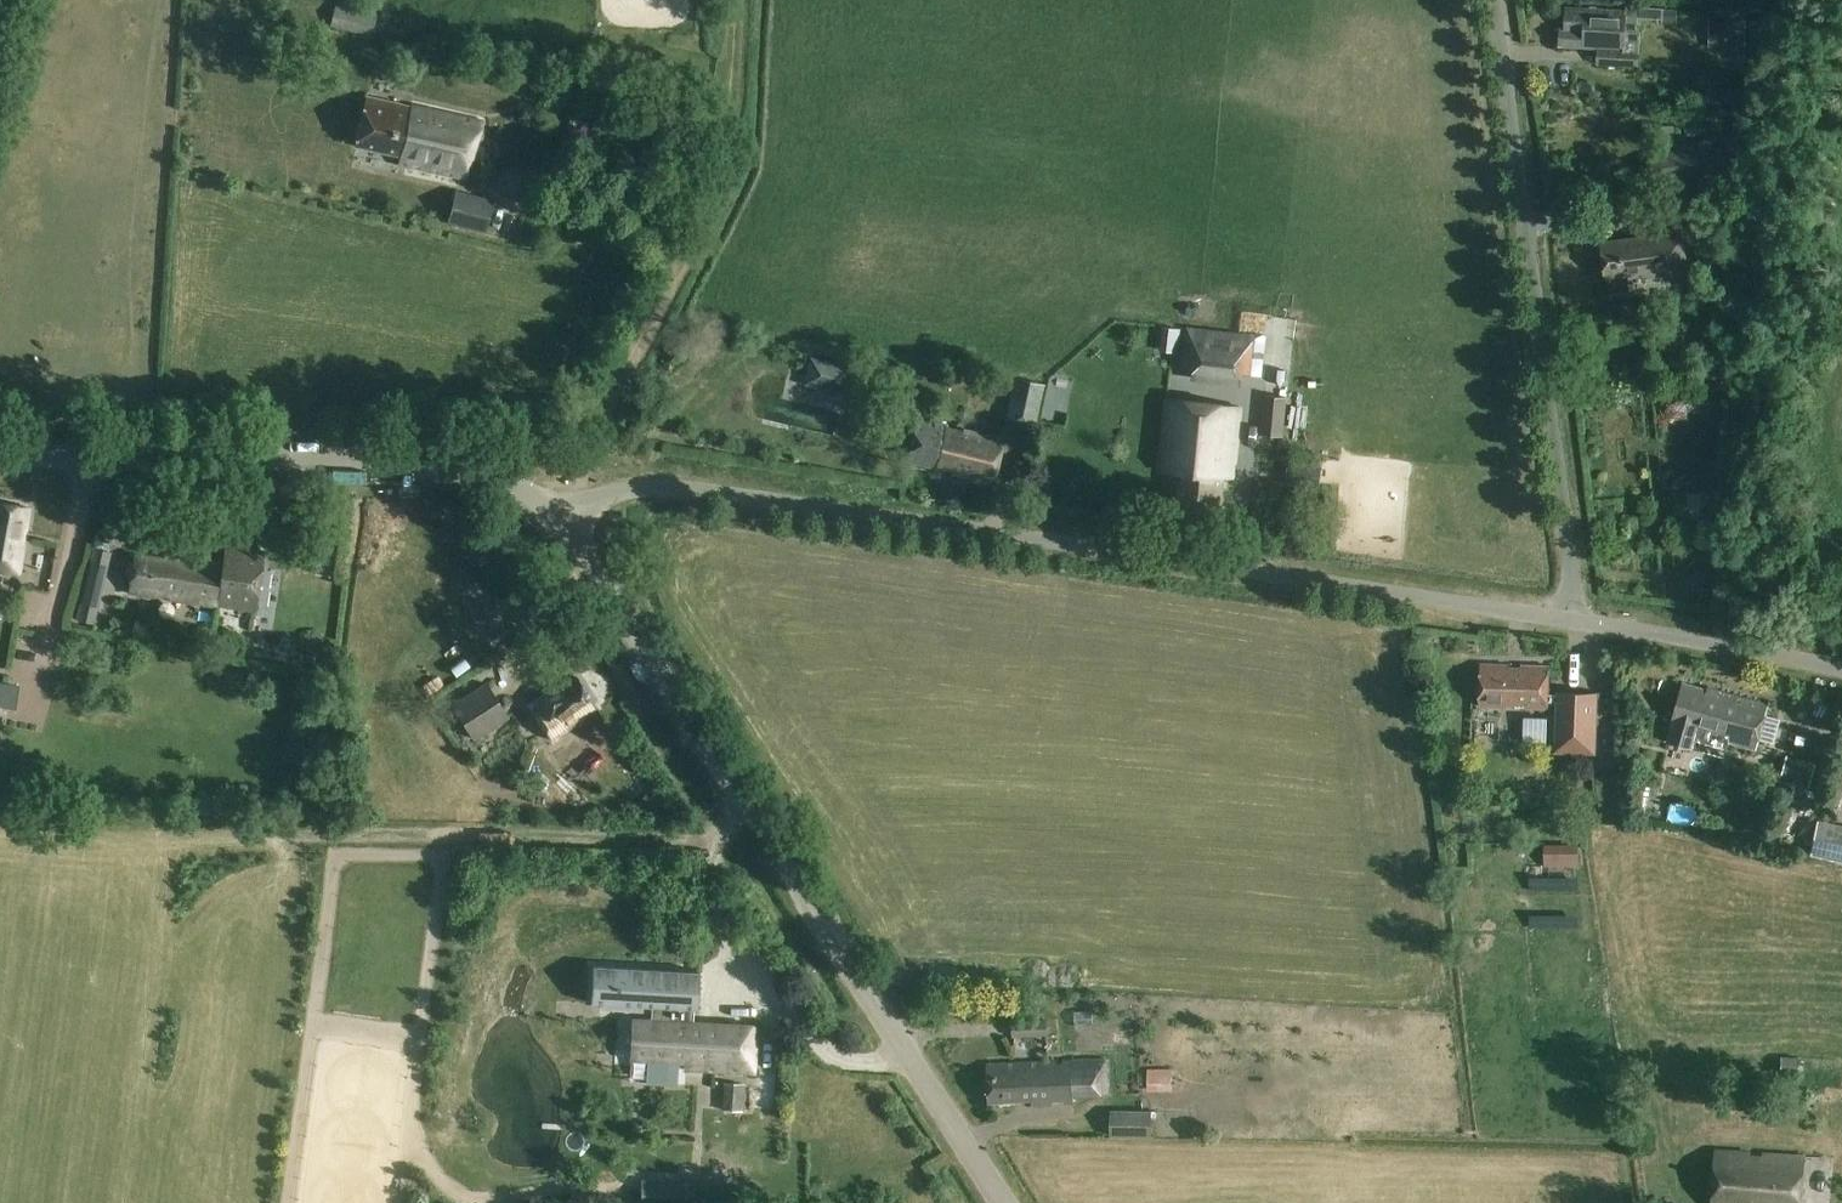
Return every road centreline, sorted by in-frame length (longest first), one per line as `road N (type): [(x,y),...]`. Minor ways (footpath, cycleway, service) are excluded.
road 1 (unclassified): [(568,504),(621,492),(700,491),(1573,621)]
road 2 (unclassified): [(1005,1202),(558,518)]
road 3 (unclassified): [(1573,621),(1494,0)]
road 4 (unclassified): [(558,518),(517,489),(437,464),(0,455)]
road 5 (track): [(568,504),(669,292),(730,184),(751,0)]
road 6 (unclassified): [(1573,621),(1841,671)]

